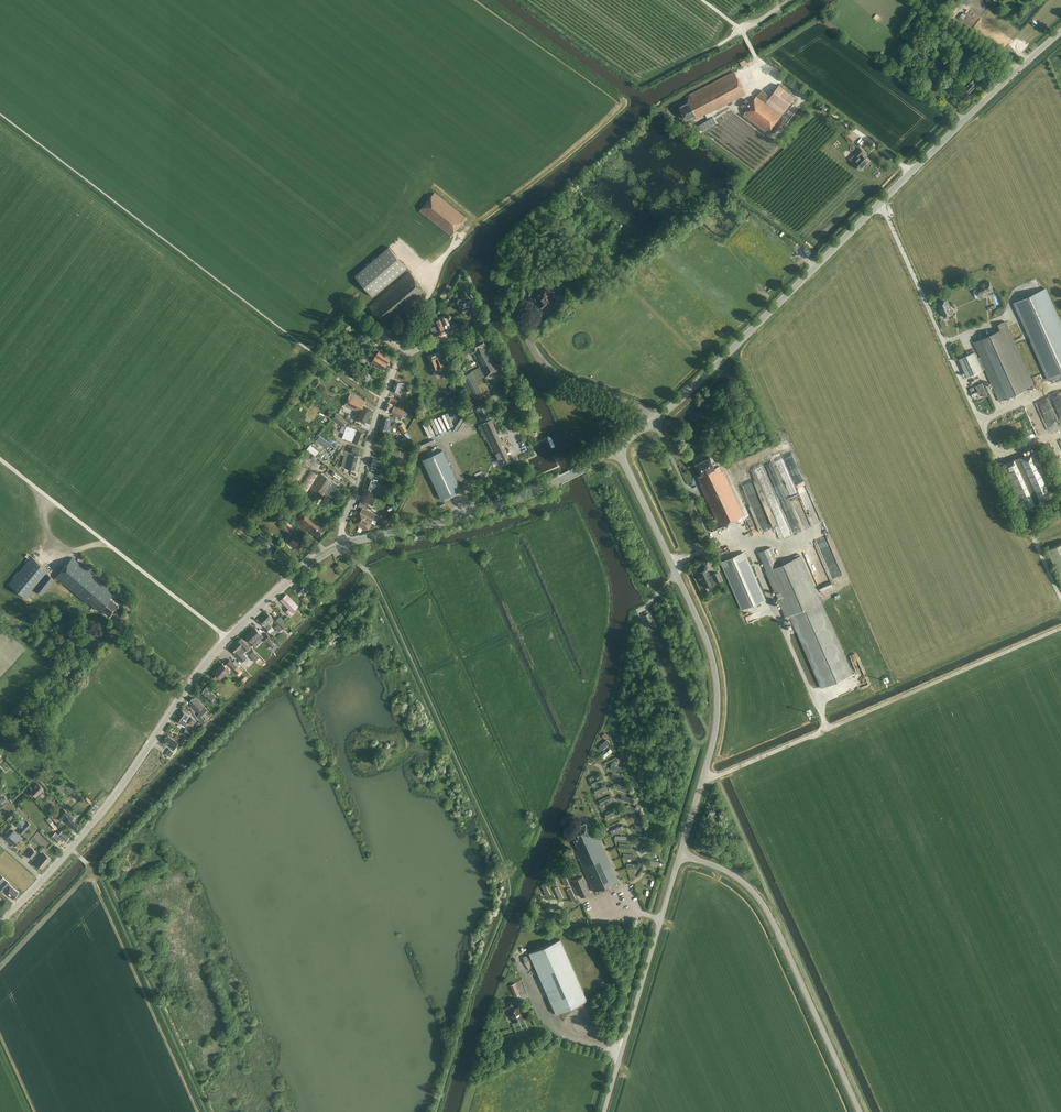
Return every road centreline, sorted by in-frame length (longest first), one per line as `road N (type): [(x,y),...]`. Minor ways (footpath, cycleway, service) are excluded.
road 1 (tertiary): [(654,421),(1060,31)]
road 2 (tertiary): [(43,880),(216,653),(306,565),(343,545)]
road 3 (unclassified): [(860,1111),(759,899),(730,873),(680,854)]
road 4 (track): [(72,849),(101,877),(208,1111)]
road 5 (tertiary): [(343,545),(463,518),(551,485),(617,447)]
road 6 (unclassified): [(680,854),(717,705),(708,644),(677,573)]
road 7 (residential): [(343,545),(372,430),(403,354),(489,324)]
road 8 (unclassified): [(604,1111),(680,854)]
road 9 (unclassified): [(654,421),(629,402),(551,371),(509,318)]
road 10 (residential): [(677,573),(617,447)]

